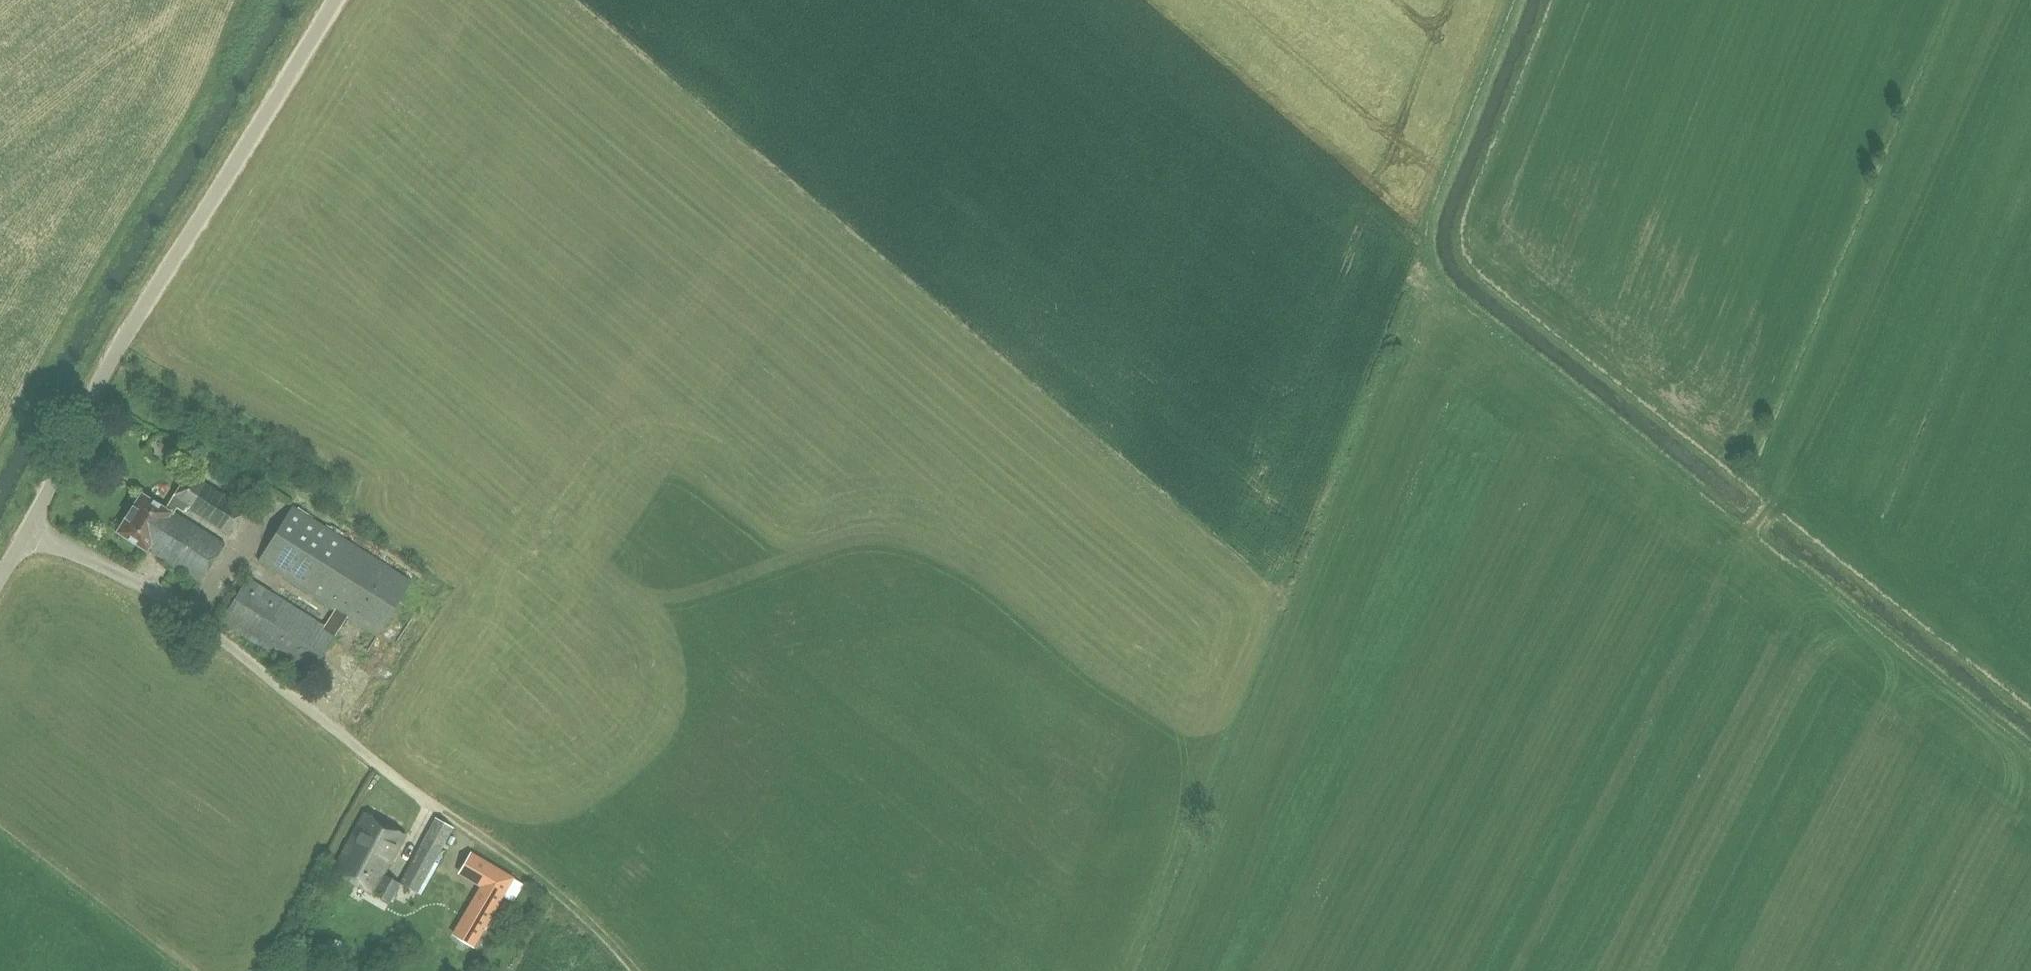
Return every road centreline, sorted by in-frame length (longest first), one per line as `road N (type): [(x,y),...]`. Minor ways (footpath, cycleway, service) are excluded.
road 1 (unclassified): [(0,575),(127,331),(330,0)]
road 2 (track): [(636,970),(572,901),(450,813)]

